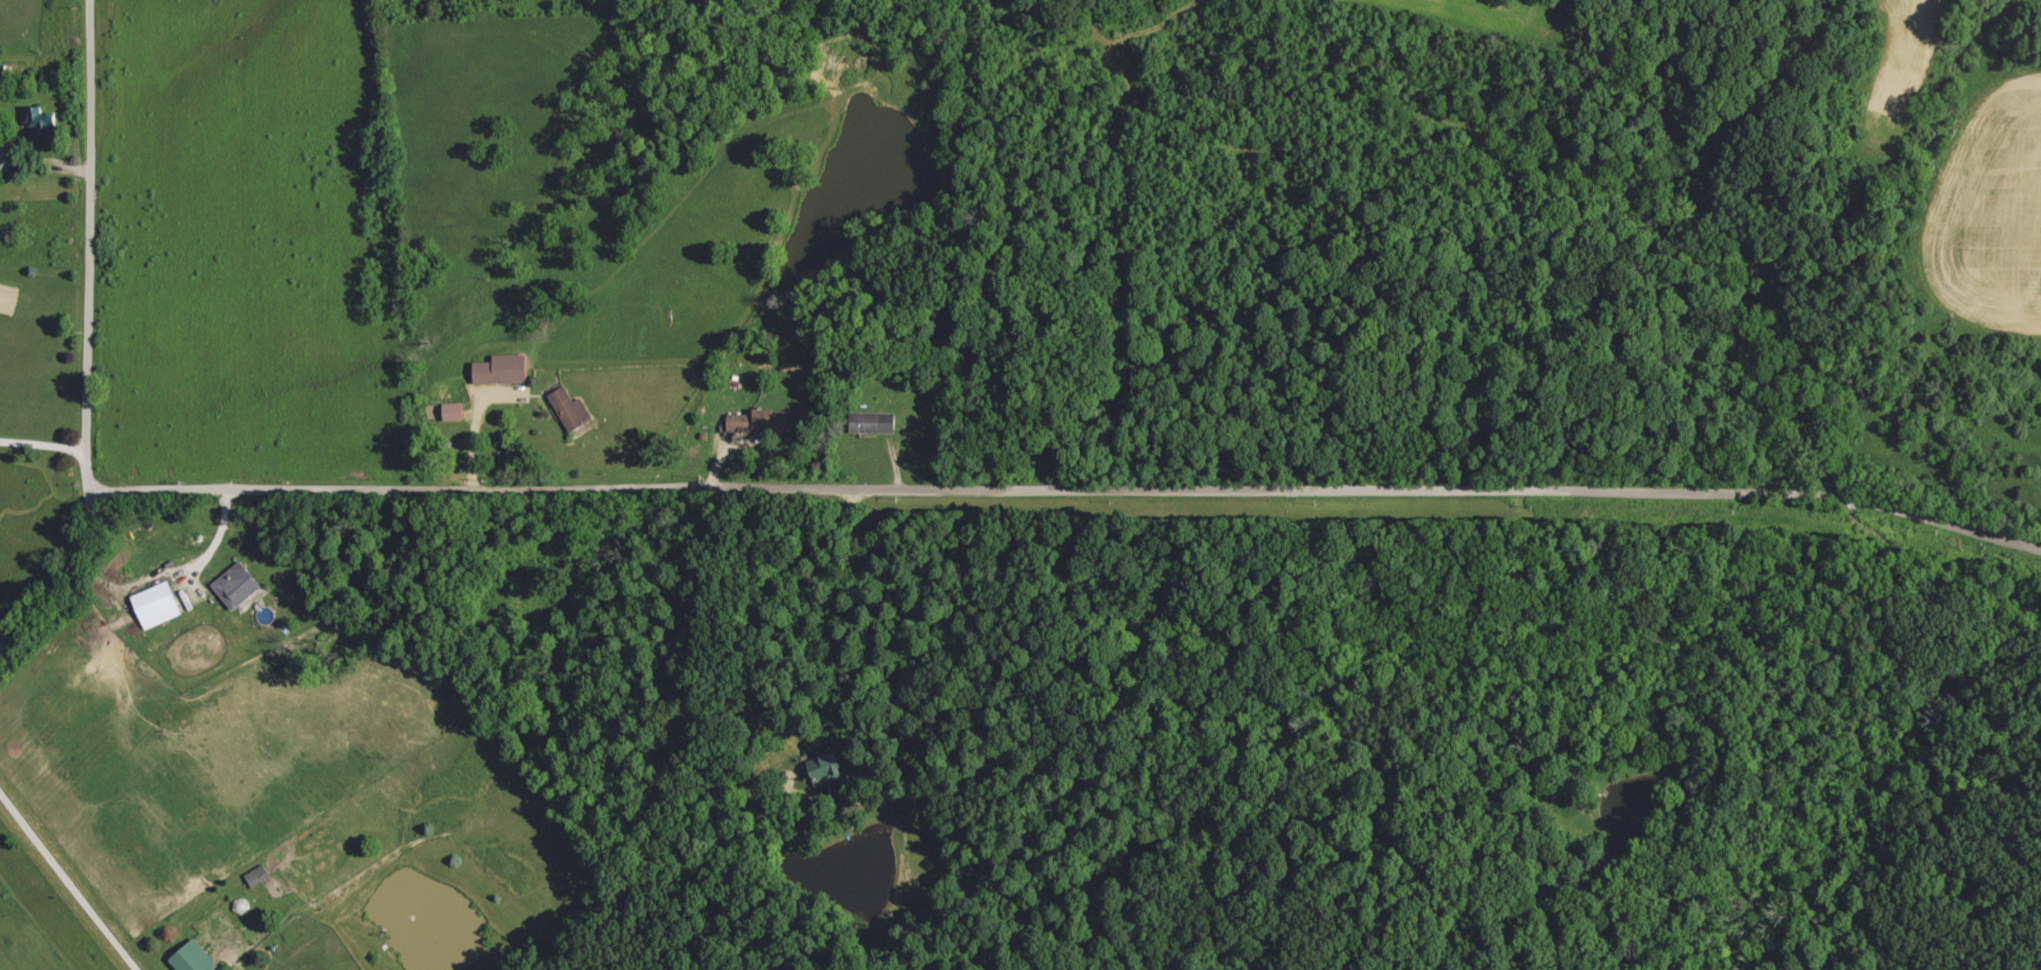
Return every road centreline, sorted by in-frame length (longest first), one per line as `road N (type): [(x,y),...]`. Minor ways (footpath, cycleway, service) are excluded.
road 1 (residential): [(91,495),(119,486),(1632,489),(1802,499),(2040,561)]
road 2 (residential): [(91,495),(84,446),(89,0)]
road 3 (residential): [(0,638),(39,593),(91,495)]

